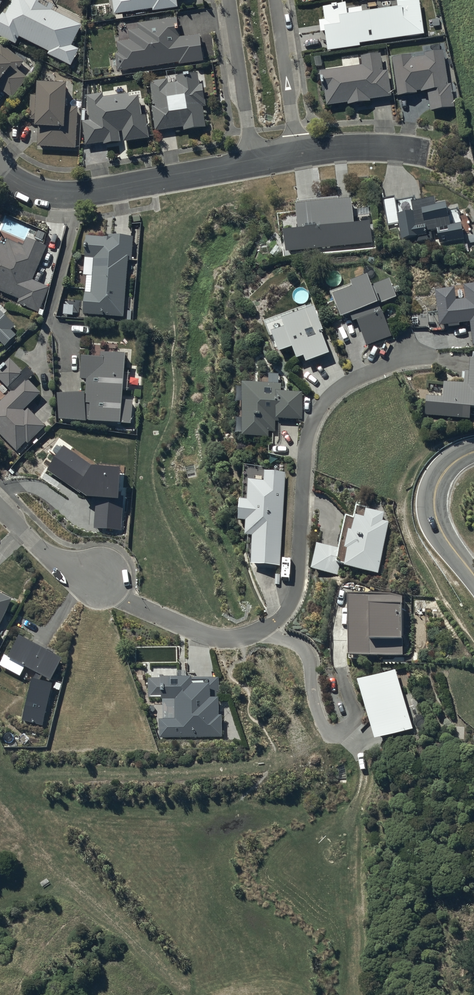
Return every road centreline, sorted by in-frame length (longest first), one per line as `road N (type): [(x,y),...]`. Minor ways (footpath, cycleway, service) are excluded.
road 1 (residential): [(0,502),(31,536),(120,597),(220,638),(269,629),(295,601),(306,435),(331,392),(404,352),(429,350)]
road 2 (track): [(0,785),(75,811),(240,805),(311,821),(338,843),(344,871),(347,994)]
road 3 (track): [(0,773),(272,765)]
road 4 (residential): [(0,168),(42,192),(77,195),(253,162)]
road 5 (residential): [(253,162),(229,0)]
road 6 (residential): [(276,0),(298,153)]
road 7 (unclassified): [(473,451),(445,471),(434,499),(441,533),(473,576)]
road 8 (residential): [(298,153),(353,146),(427,152)]

